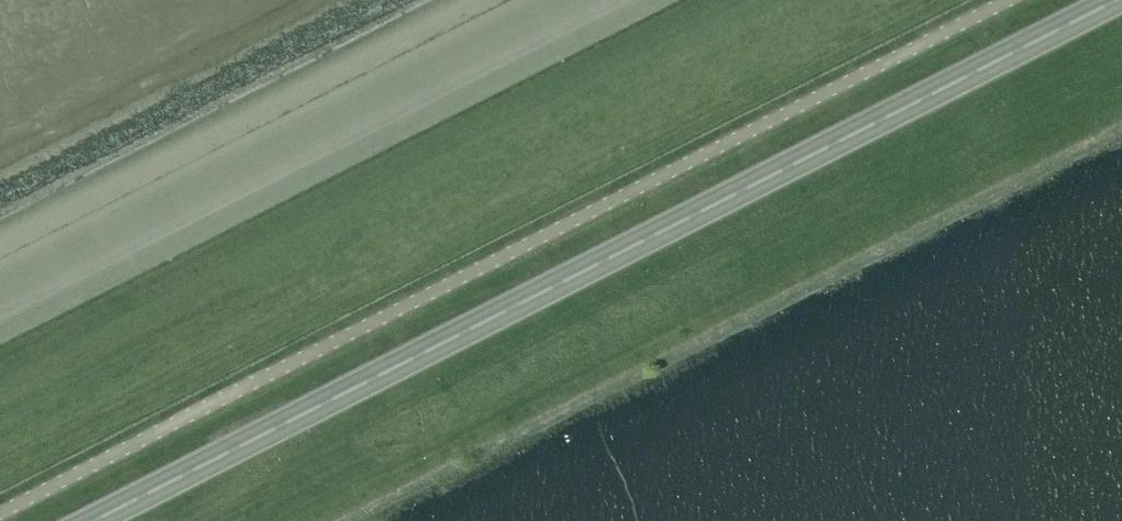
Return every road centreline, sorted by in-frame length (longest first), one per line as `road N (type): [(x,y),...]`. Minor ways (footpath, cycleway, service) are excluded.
road 1 (trunk): [(1113,0),(89,520)]
road 2 (unclassified): [(0,510),(999,0)]

